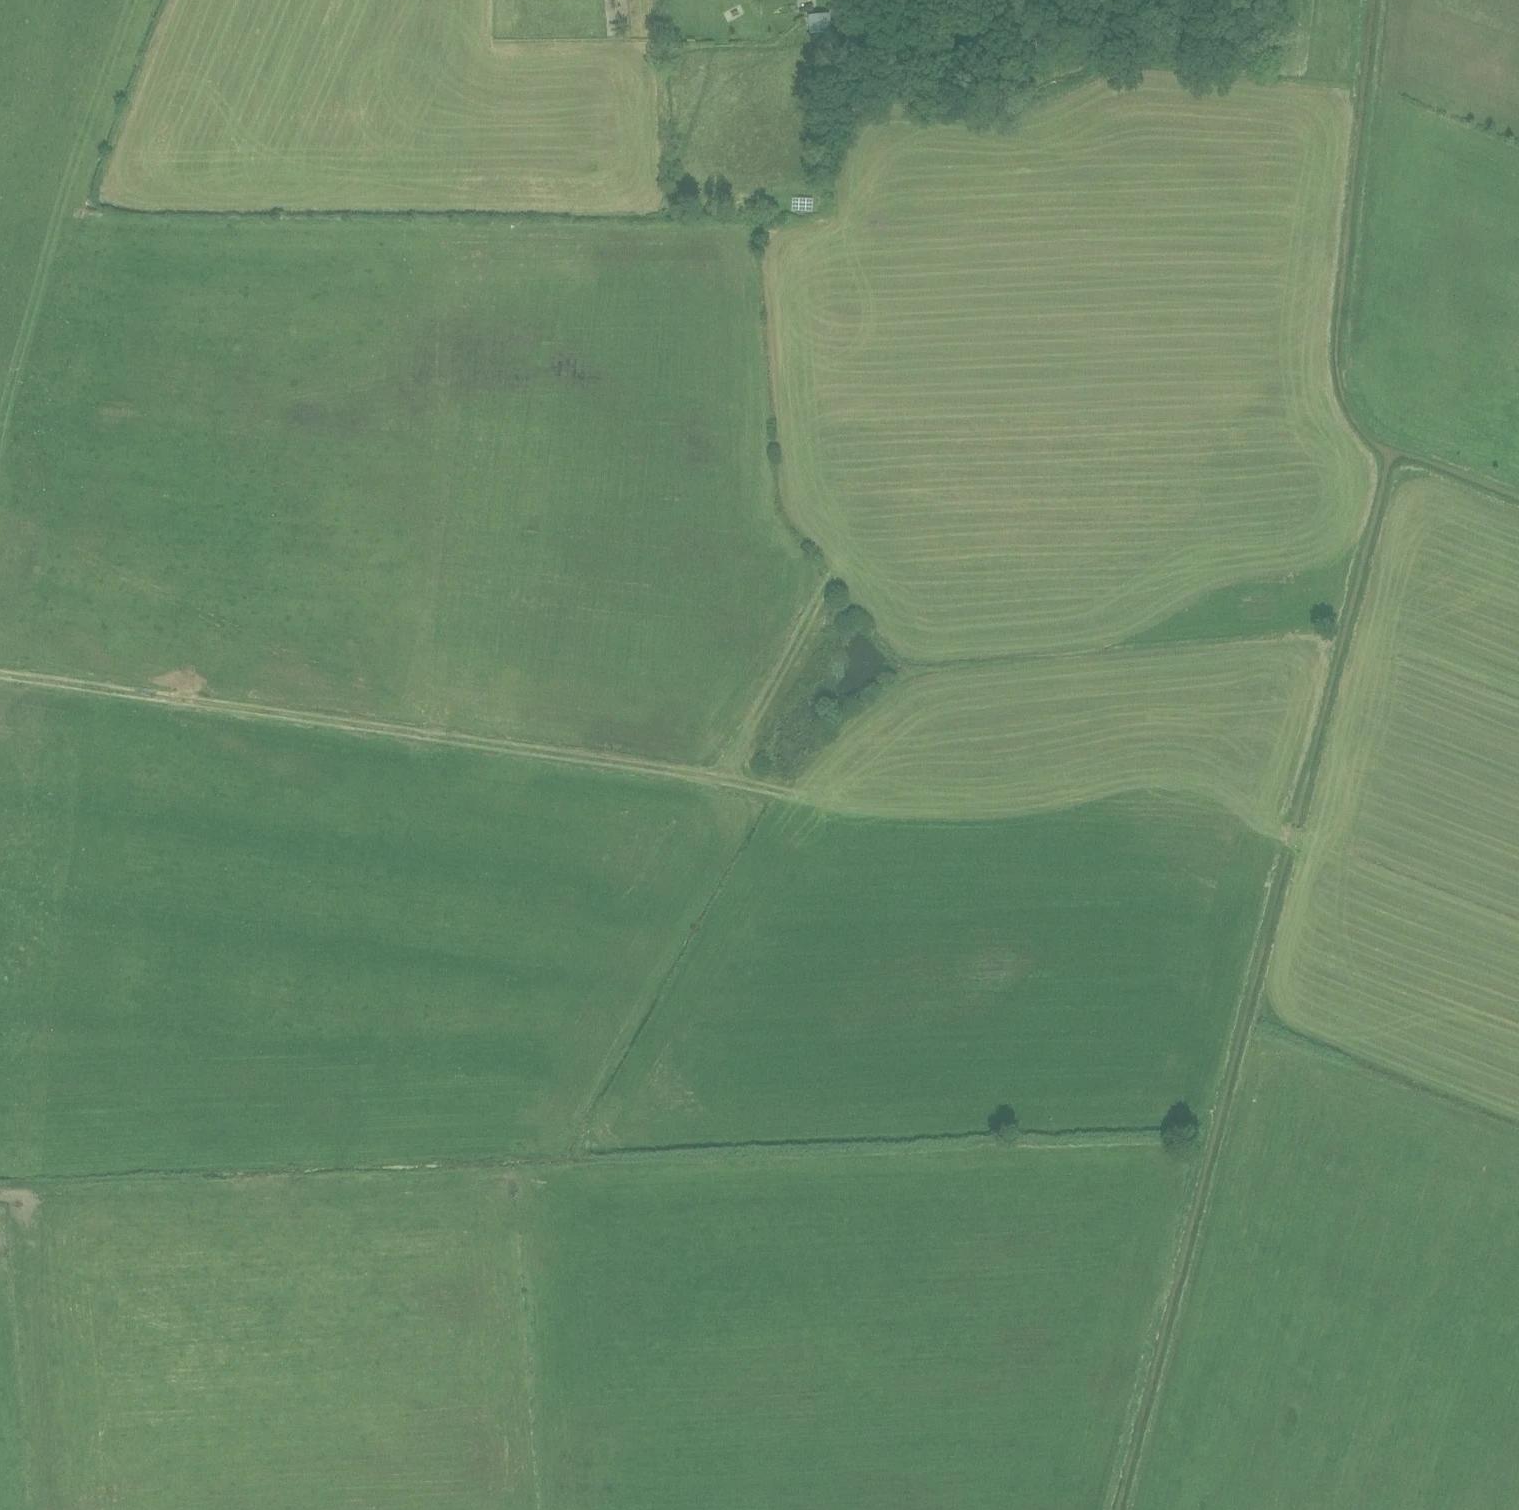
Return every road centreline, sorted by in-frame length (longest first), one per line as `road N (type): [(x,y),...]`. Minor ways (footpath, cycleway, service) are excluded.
road 1 (track): [(780,792),(0,670)]
road 2 (track): [(835,576),(725,779)]

